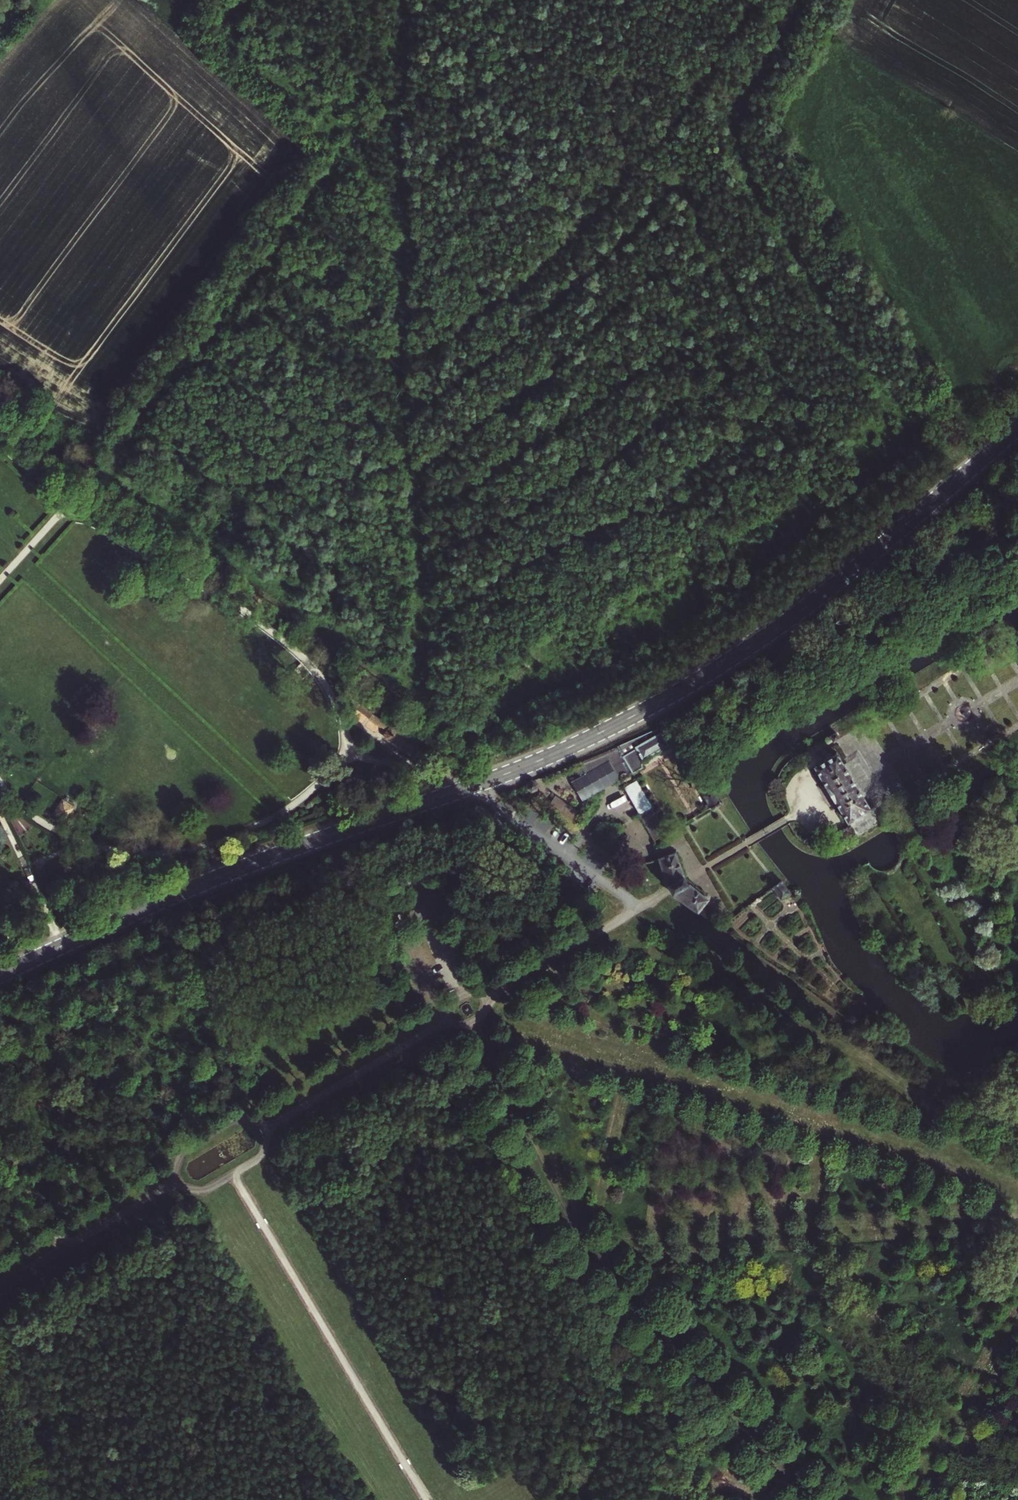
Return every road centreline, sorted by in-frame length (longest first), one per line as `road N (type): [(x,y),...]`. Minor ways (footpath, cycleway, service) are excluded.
road 1 (tertiary): [(0,975),(224,875),(507,773),(671,696),(796,614),(1017,428)]

